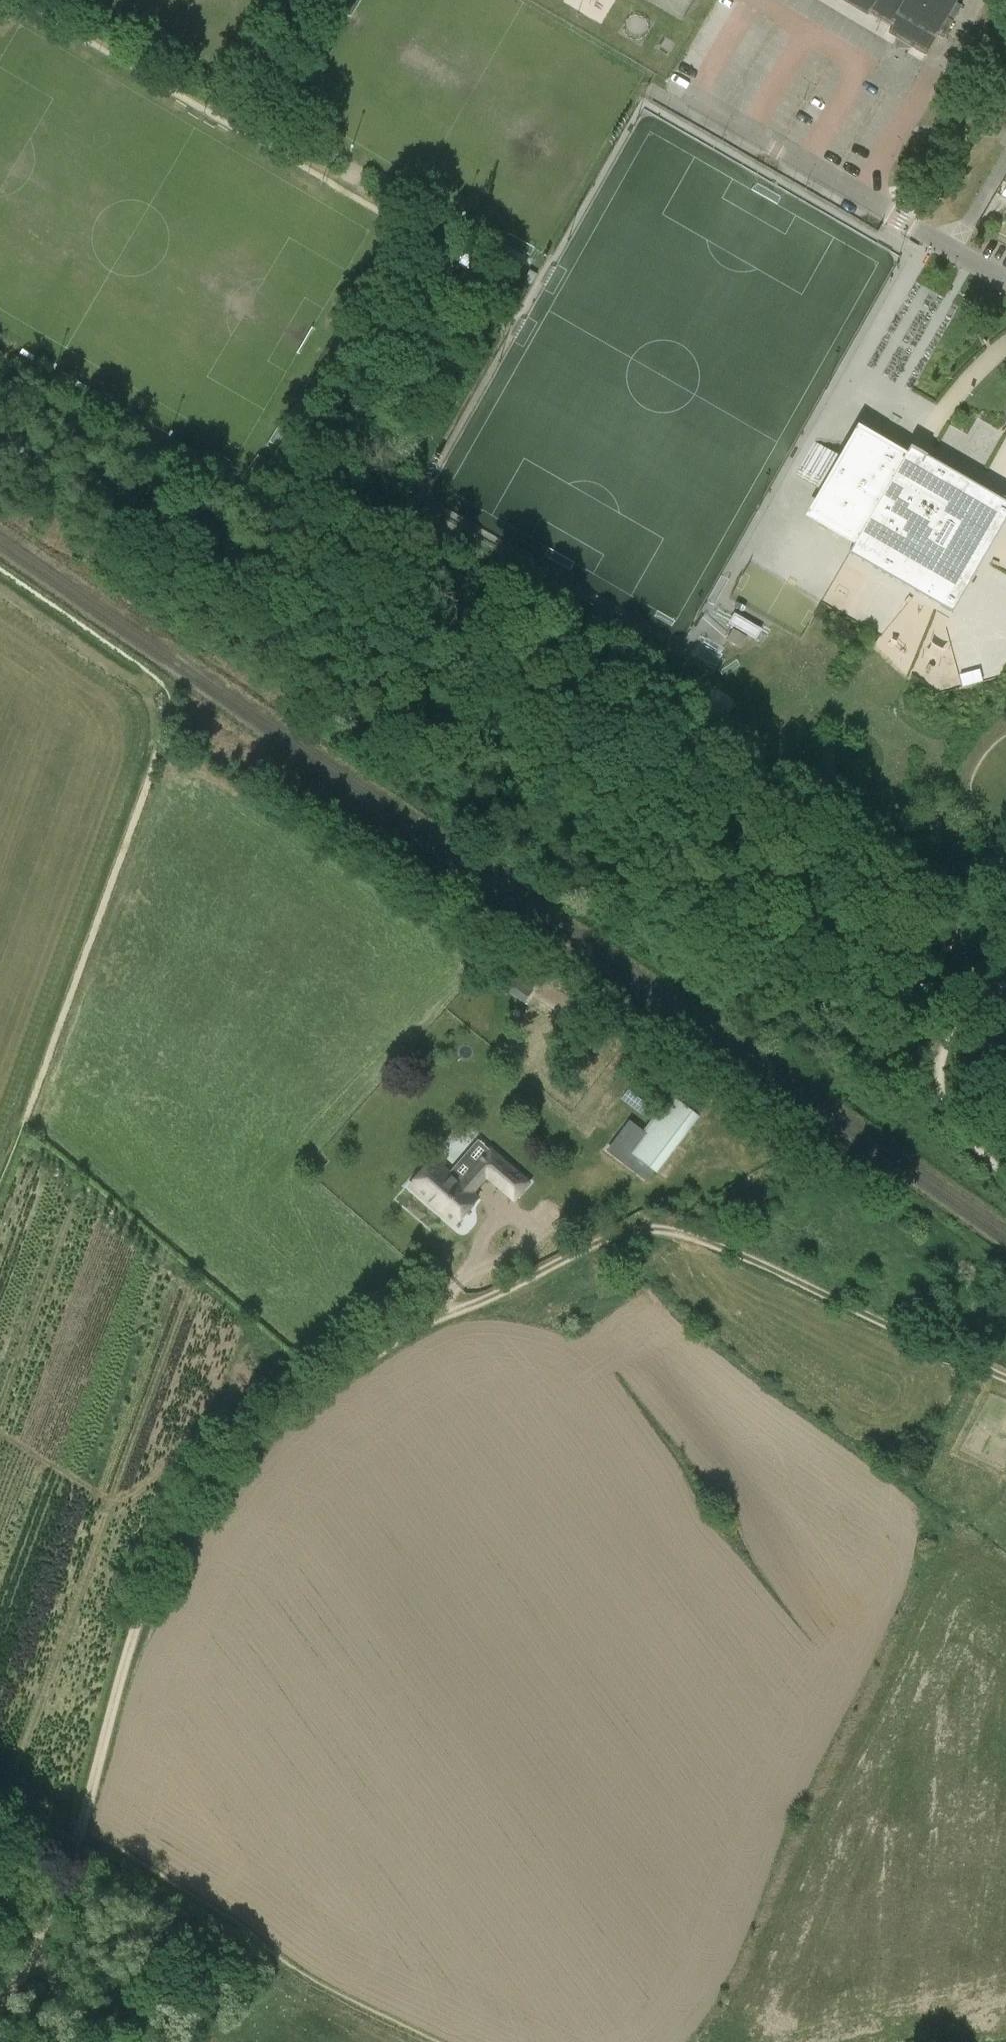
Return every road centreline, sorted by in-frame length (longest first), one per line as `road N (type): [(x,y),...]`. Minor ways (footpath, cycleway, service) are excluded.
road 1 (unclassified): [(0,2013),(74,1863),(143,1617),(190,1514),(236,1452),(451,1306),(481,1302)]
road 2 (track): [(1005,1377),(691,1234),(607,1237),(481,1302)]
road 3 (residential): [(882,209),(1005,282)]

